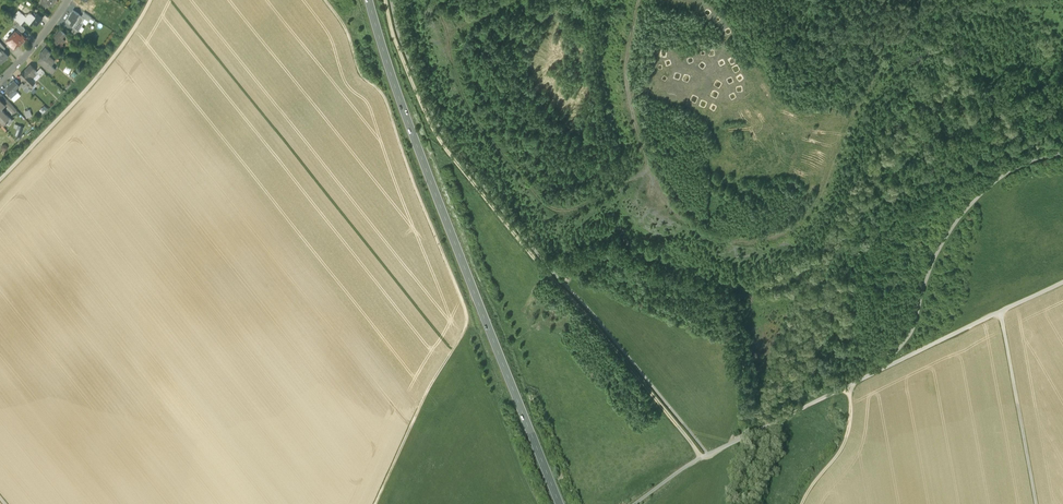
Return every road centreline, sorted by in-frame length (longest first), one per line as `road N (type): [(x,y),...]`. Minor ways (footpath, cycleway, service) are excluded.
road 1 (track): [(701,457),(437,137),(385,0)]
road 2 (track): [(708,454),(453,147),(405,51),(391,0)]
road 3 (track): [(374,503),(468,319),(389,108),(360,72),(324,0)]
road 4 (primary): [(560,503),(422,159),(370,0)]
road 5 (track): [(1062,153),(1008,173),(964,212),(935,258),(913,332),(882,370)]
road 6 (track): [(0,180),(109,63),(150,0)]
road 7 (track): [(1062,282),(882,370)]
road 8 (track): [(1036,503),(1001,311)]
road 9 (track): [(882,370),(708,454)]
road 10 (track): [(851,385),(847,444),(803,503)]

